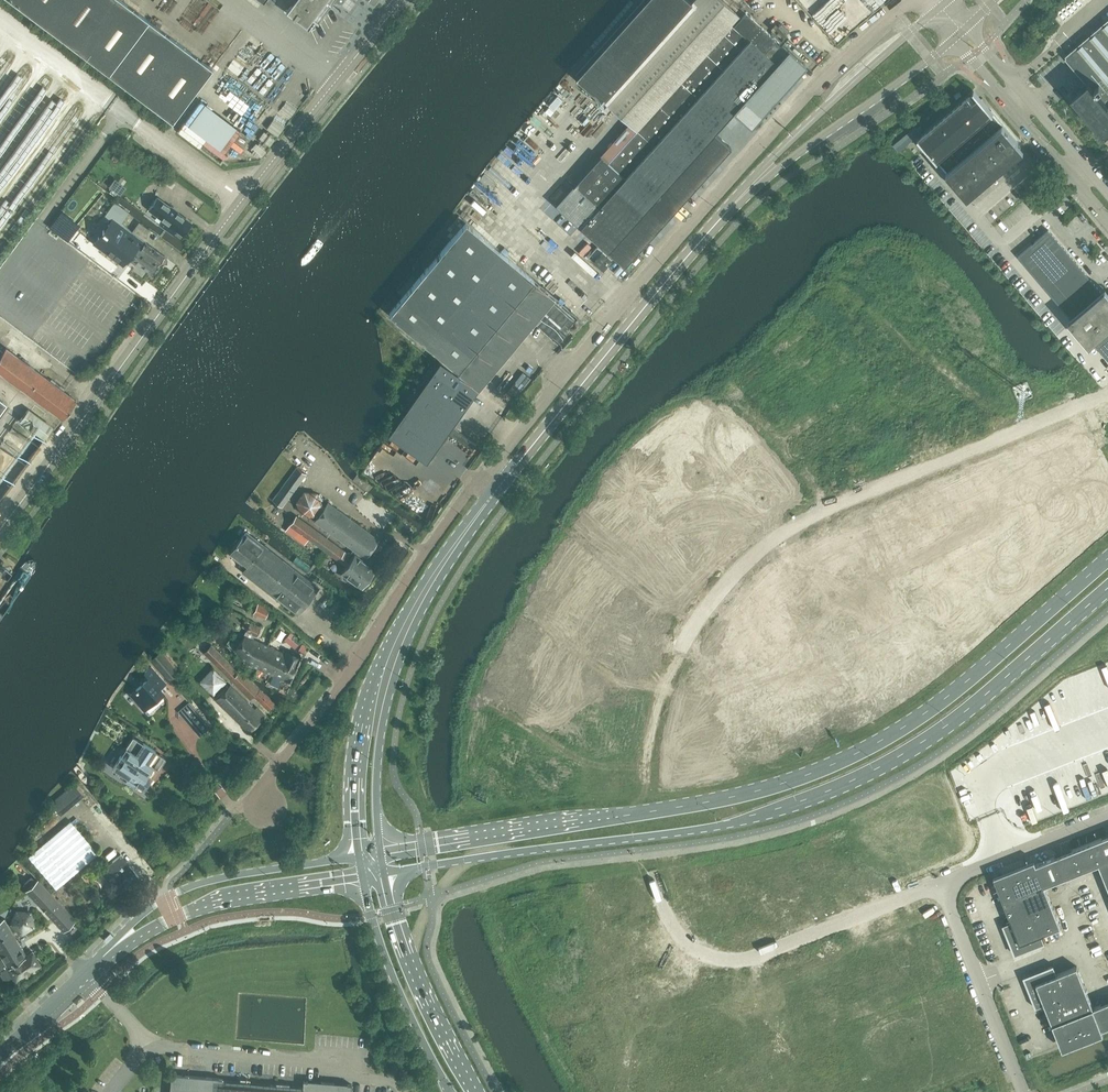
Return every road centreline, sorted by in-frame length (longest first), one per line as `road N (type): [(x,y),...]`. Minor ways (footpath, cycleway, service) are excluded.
road 1 (tertiary): [(1107,563),(920,717),(834,764),(681,806),(381,851)]
road 2 (tertiary): [(384,873),(726,825),(801,802),(927,741),(1107,589)]
road 3 (tertiary): [(0,528),(405,0)]
road 4 (unclassified): [(486,472),(767,138),(912,0)]
road 5 (unclassified): [(665,726),(661,698),(685,641),(724,584),(772,539),(847,498),(1107,395)]
road 6 (unclassified): [(266,806),(269,779),(486,472)]
road 7 (primary): [(484,506),(422,585),(380,668),(360,766),(363,855)]
road 8 (primary): [(381,851),(378,761),(396,674),(417,620),(484,506)]
road 9 (primary): [(503,483),(737,200)]
road 10 (unclassified): [(658,894),(683,943),(729,964),(942,885)]
road 11 (primary): [(939,8),(772,159),(737,200)]
road 12 (primary): [(737,200),(961,34)]
road 13 (secondary): [(363,855),(173,894),(111,949)]
road 14 (secondary): [(111,949),(218,900),(365,876)]
road 15 (primary): [(476,1091),(412,964),(384,873)]
road 16 (primary): [(365,876),(391,971),(450,1091)]
road 17 (unclassified): [(1107,206),(961,34)]
road 18 (unclassified): [(942,885),(1024,1091)]
road 19 (unclassified): [(942,885),(1107,818)]
road 20 (secondary): [(0,1056),(111,949)]

